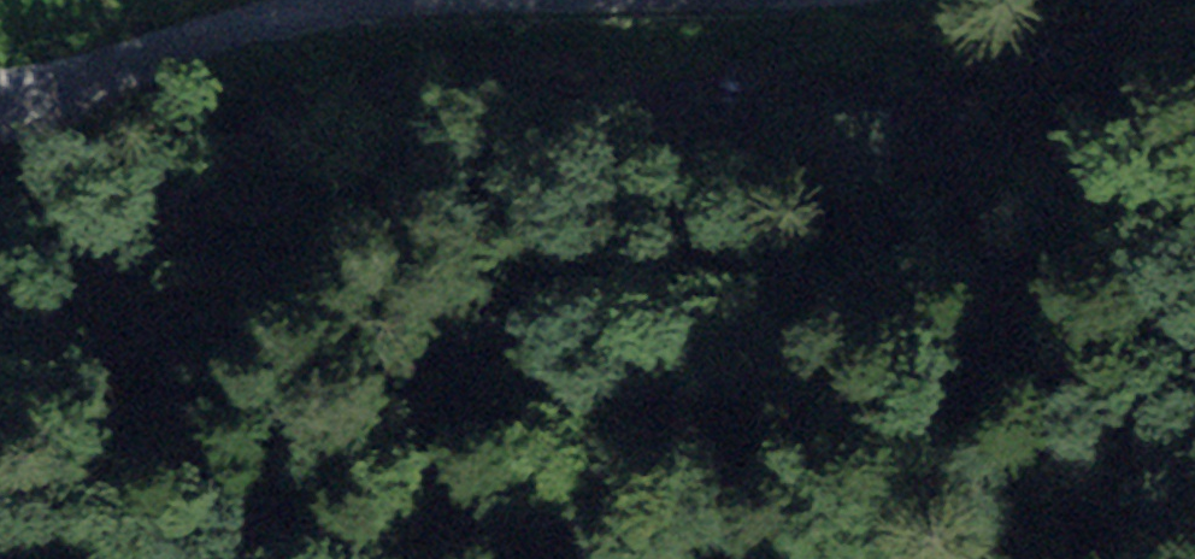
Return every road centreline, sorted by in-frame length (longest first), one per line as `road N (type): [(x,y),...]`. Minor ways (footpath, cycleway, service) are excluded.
road 1 (track): [(1194,512),(672,558)]
road 2 (residential): [(395,0),(328,4),(0,98)]

